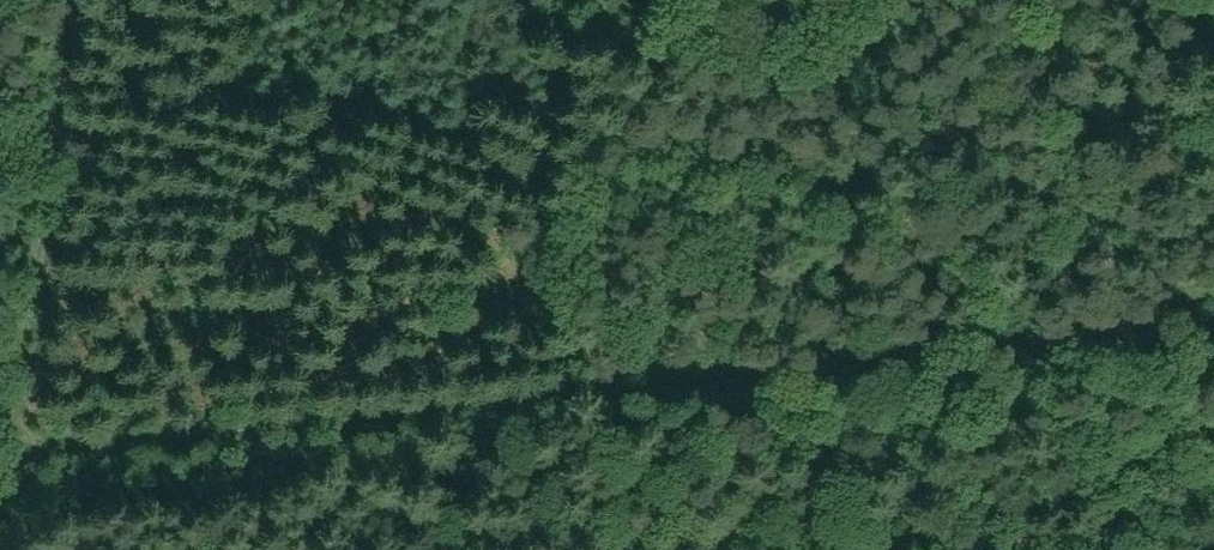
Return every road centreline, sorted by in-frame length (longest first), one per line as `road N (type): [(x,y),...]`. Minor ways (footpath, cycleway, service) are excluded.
road 1 (track): [(0,438),(1213,309)]
road 2 (track): [(755,0),(679,549)]
road 3 (track): [(61,0),(0,377)]

